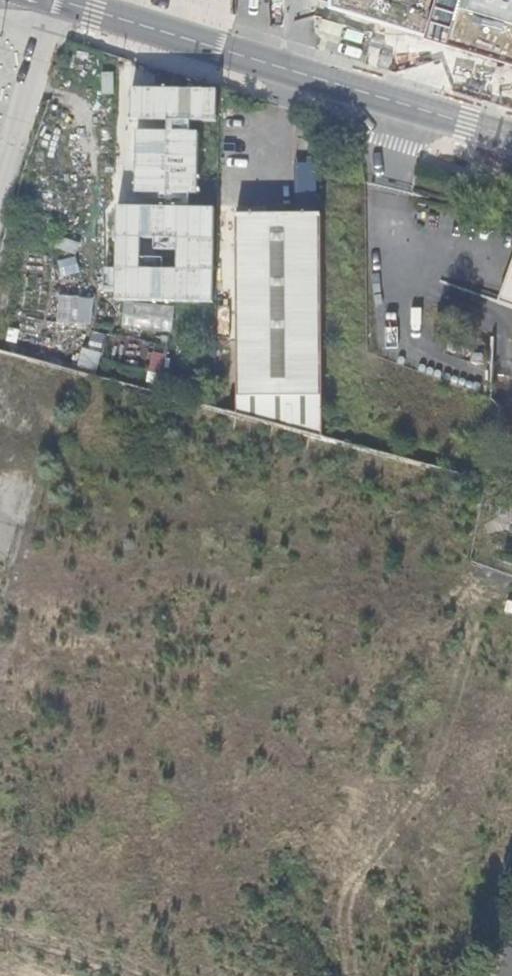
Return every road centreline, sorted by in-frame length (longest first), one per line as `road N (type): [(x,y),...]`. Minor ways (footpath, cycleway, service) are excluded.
road 1 (secondary): [(36,0),(289,76)]
road 2 (secondary): [(289,76),(511,143)]

